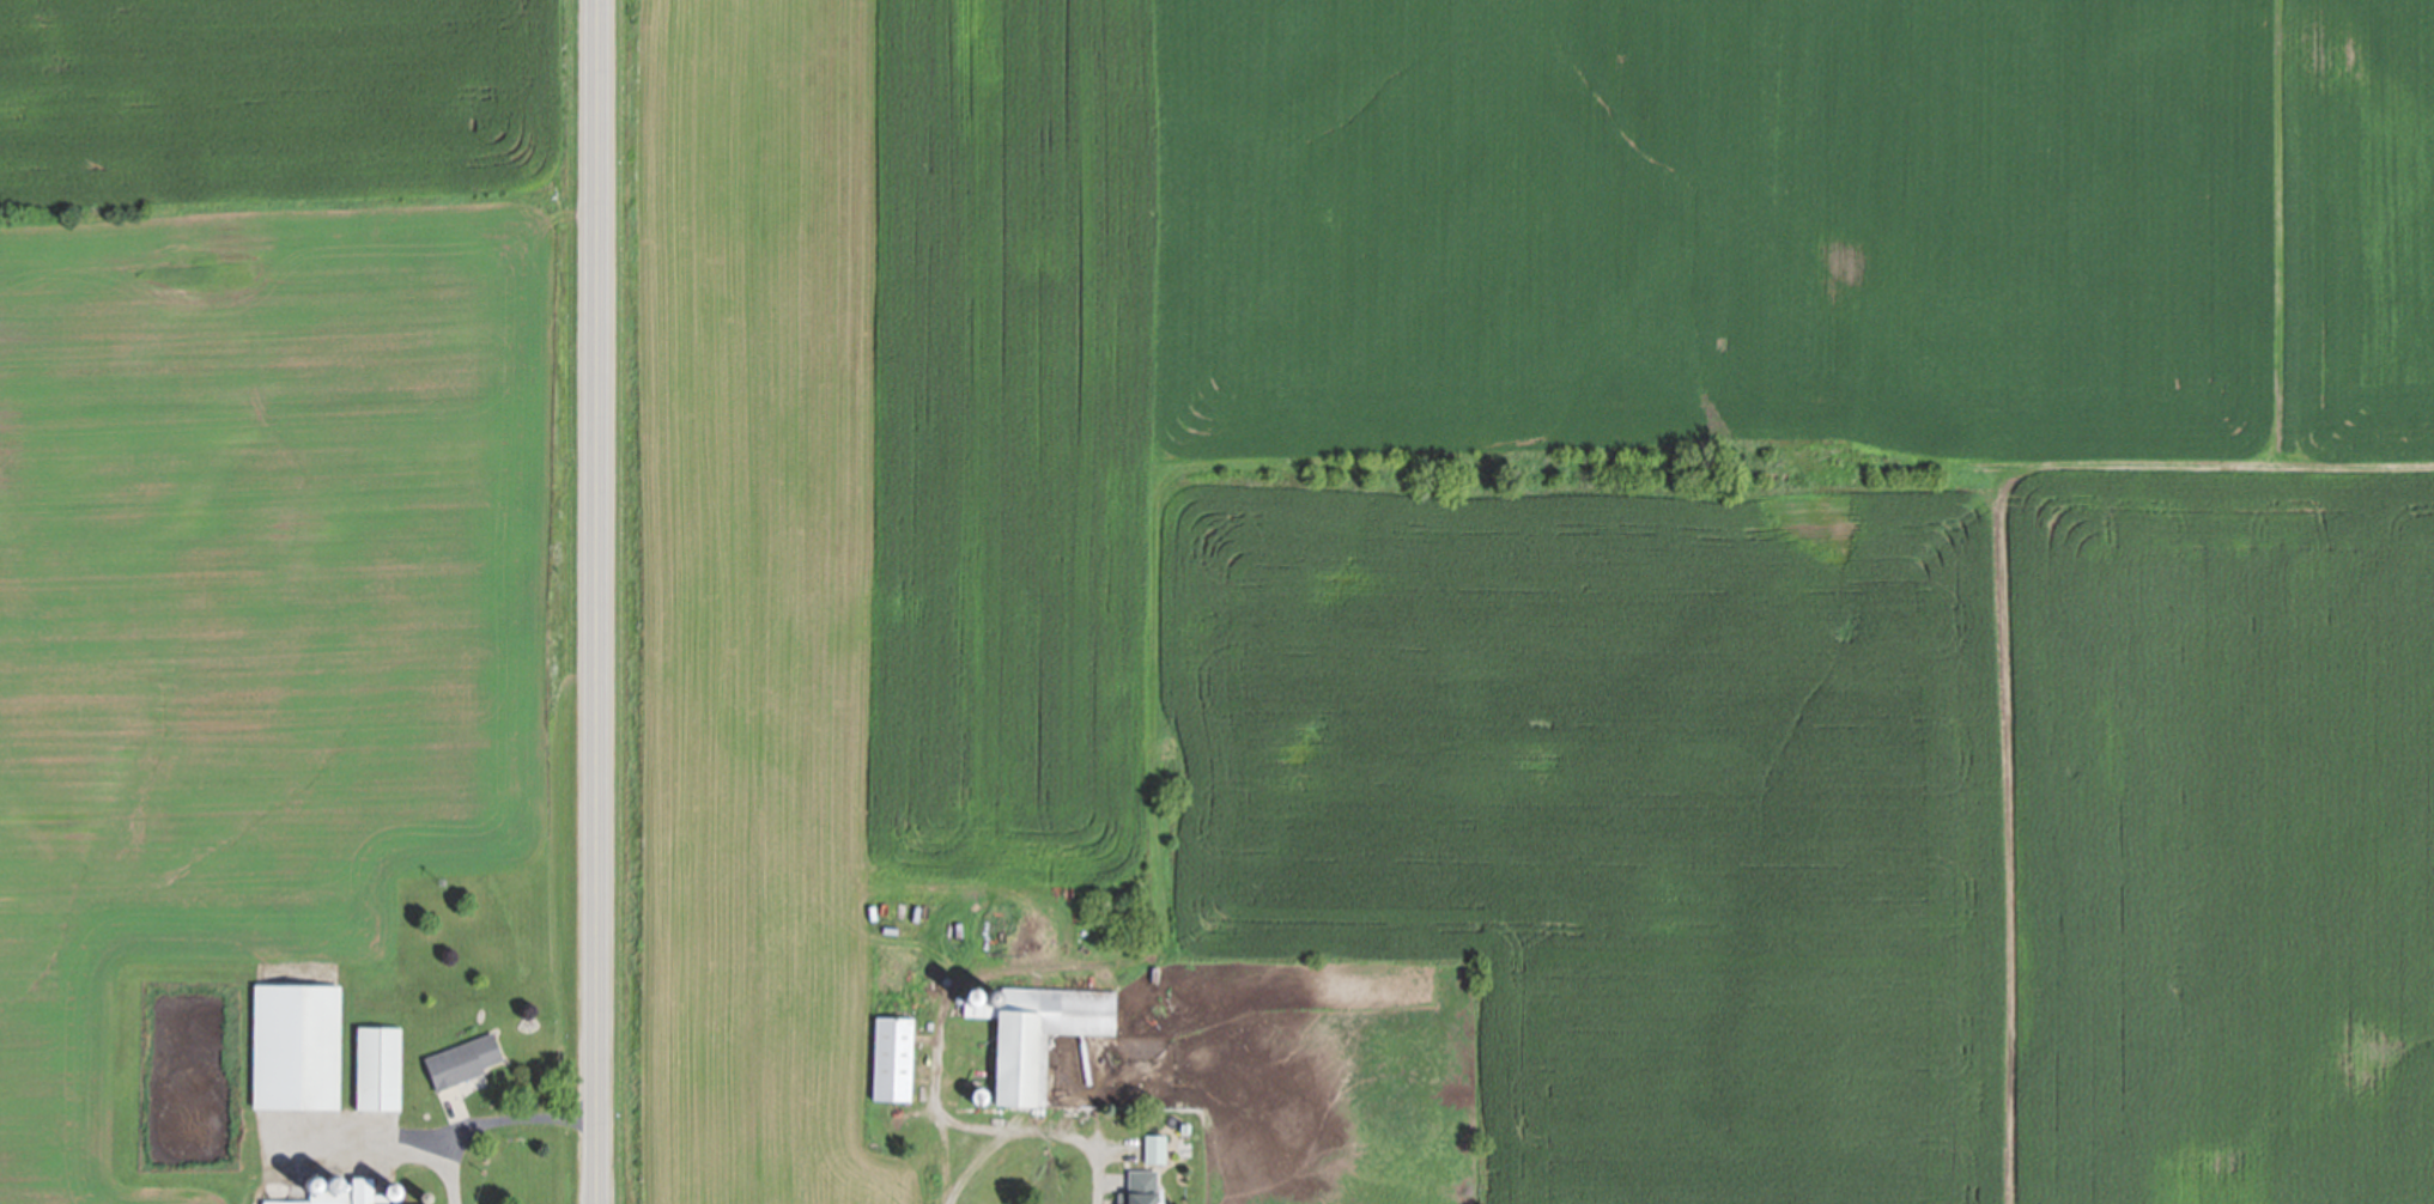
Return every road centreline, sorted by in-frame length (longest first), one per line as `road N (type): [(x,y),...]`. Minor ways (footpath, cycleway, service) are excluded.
road 1 (primary): [(600,1203),(601,0)]

